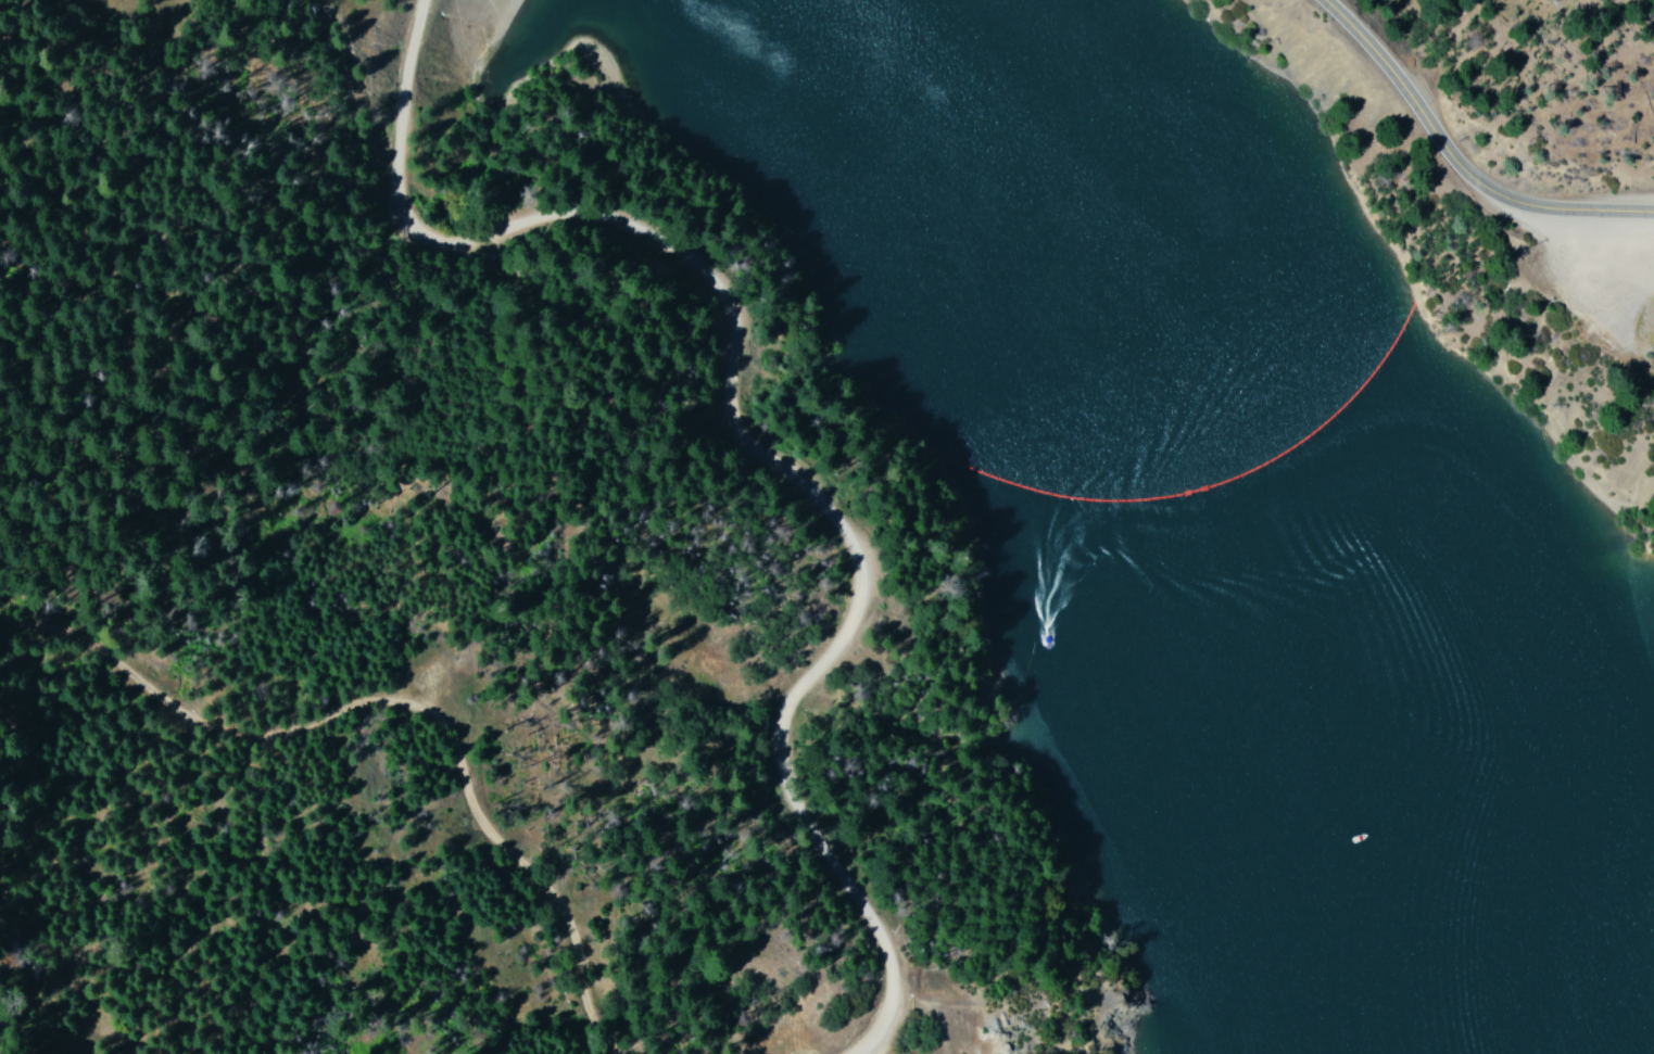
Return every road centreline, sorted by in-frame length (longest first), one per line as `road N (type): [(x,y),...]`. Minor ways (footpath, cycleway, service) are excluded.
road 1 (residential): [(895,1053),(923,1009),(929,955),(874,852),(874,736),(917,621),(886,548),(808,475),(741,323),(662,250),(412,238),(391,183),(393,91),(416,0)]
road 2 (tertiary): [(1653,246),(1577,214),(1314,0)]

